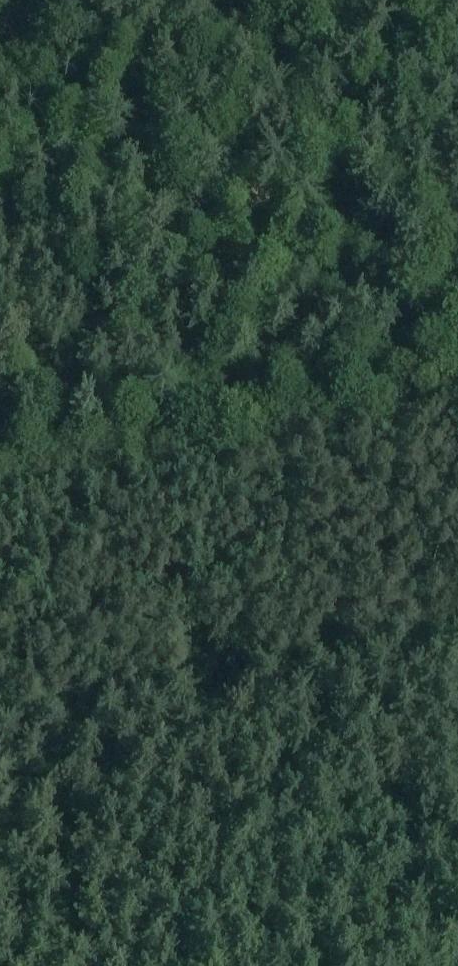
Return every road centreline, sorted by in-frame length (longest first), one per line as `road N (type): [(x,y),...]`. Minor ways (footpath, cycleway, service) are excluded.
road 1 (track): [(141,47),(113,52),(457,328)]
road 2 (track): [(457,652),(0,758)]
road 3 (track): [(141,47),(364,0)]

